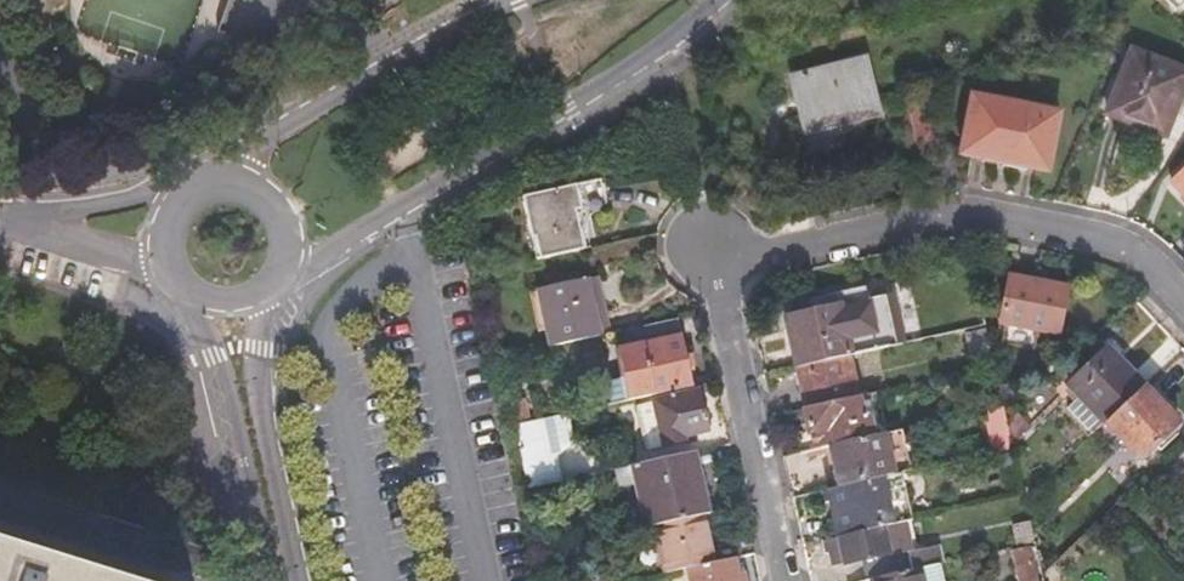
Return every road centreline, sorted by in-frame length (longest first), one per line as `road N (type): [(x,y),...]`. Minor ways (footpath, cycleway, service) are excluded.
road 1 (residential): [(1183,295),(1162,271),(1057,218),(938,212),(717,263),(789,580)]
road 2 (residential): [(273,262),(567,108),(661,40),(701,0)]
road 3 (residential): [(514,0),(287,128),(209,192)]
road 4 (residential): [(296,580),(253,376),(259,280)]
road 5 (residential): [(211,289),(258,580)]
road 6 (residential): [(176,240),(67,237),(0,221)]
road 7 (residential): [(273,262),(270,212),(243,192),(209,192)]

